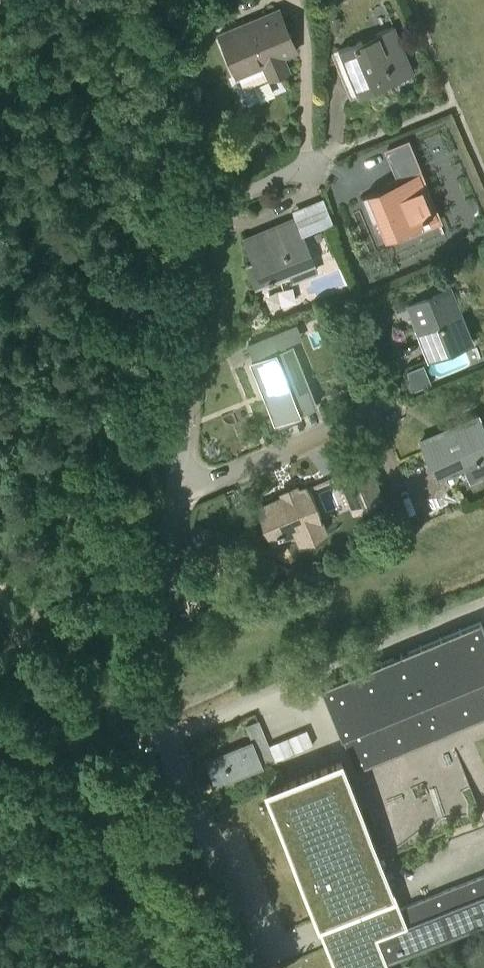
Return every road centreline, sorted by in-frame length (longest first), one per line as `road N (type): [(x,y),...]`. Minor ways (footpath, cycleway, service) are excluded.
road 1 (unclassified): [(259,967),(148,690),(176,492)]
road 2 (unclassified): [(176,492),(195,219),(207,204),(325,157)]
road 3 (track): [(184,967),(72,736)]
road 4 (residential): [(176,492),(390,406)]
road 5 (track): [(179,207),(163,168),(166,0)]
road 6 (track): [(0,593),(72,736)]

